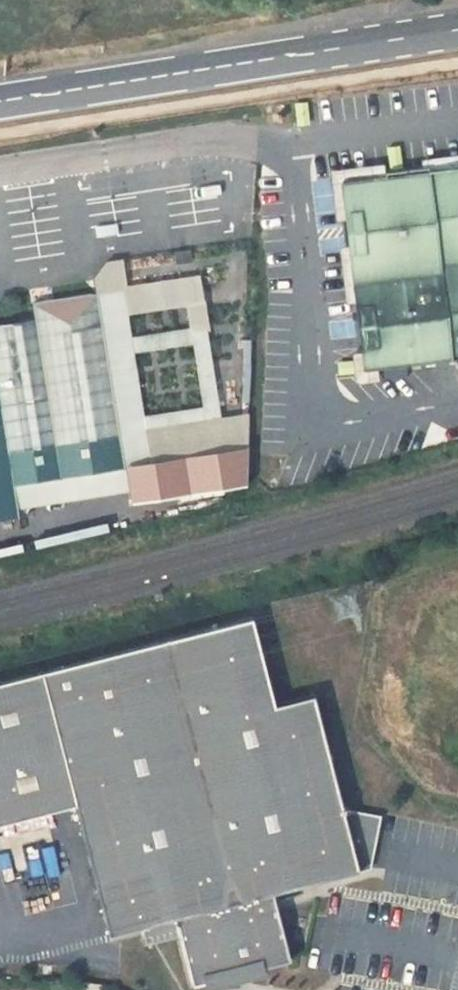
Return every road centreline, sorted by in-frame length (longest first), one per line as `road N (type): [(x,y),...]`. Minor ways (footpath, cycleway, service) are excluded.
road 1 (primary): [(0,104),(457,32)]

